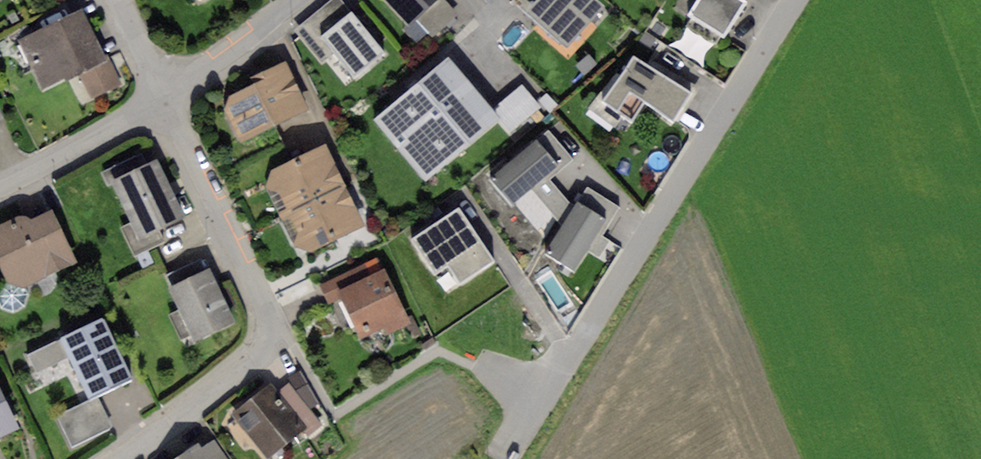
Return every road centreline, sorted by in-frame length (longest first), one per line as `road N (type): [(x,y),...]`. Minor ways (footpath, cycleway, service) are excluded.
road 1 (residential): [(795,0),(618,282),(533,397)]
road 2 (residential): [(162,98),(265,310),(266,327),(236,371),(115,458)]
road 3 (residential): [(162,98),(0,186)]
road 4 (residential): [(295,0),(162,98)]

